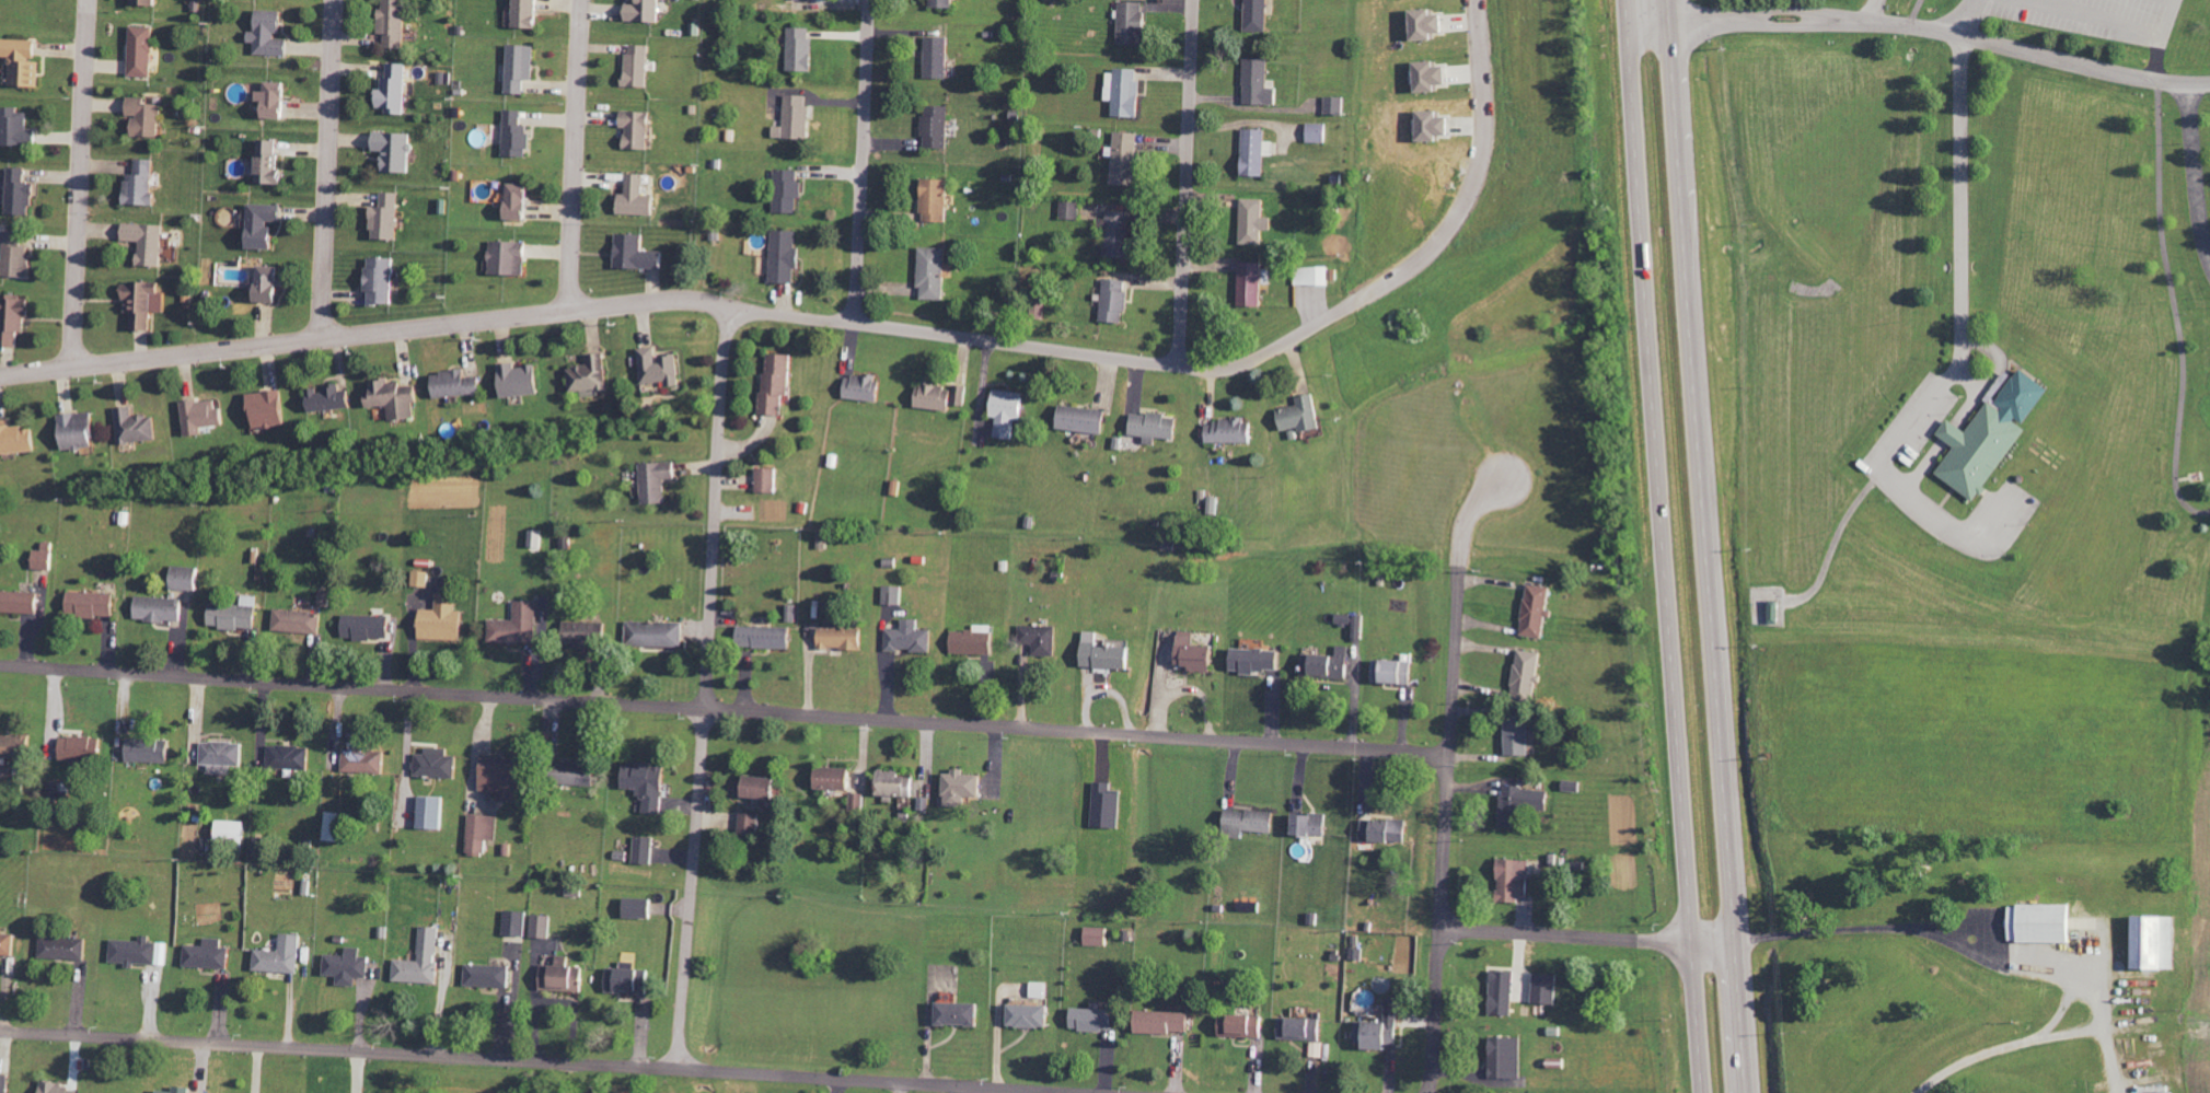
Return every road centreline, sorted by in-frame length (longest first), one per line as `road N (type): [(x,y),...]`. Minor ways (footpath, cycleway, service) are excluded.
road 1 (residential): [(1475,0),(1483,115),(1462,207),(1392,280),(1231,369),(679,299),(0,375)]
road 2 (residential): [(0,665),(1448,754)]
road 3 (trunk): [(1624,0),(1701,1092)]
road 4 (trunk): [(1742,1092),(1665,0)]
road 5 (residential): [(1069,1092),(0,1032)]
road 6 (residential): [(729,310),(676,1068)]
road 7 (residential): [(1520,463),(1477,503),(1460,539),(1429,1092)]
road 8 (residential): [(1667,24),(1784,8),(1911,21),(2174,83),(2209,79)]
road 9 (residential): [(69,367),(88,0)]
road 10 (residential): [(1192,0),(1176,367)]
road 11 (residential): [(319,338),(333,0)]
road 12 (residential): [(867,0),(854,323)]
road 13 (residential): [(1966,32),(1964,354)]
road 14 (residential): [(567,311),(580,0)]
road 15 (residential): [(1964,354),(1879,465),(1974,540),(2005,504)]
road 16 (residential): [(1690,944),(1437,929)]

